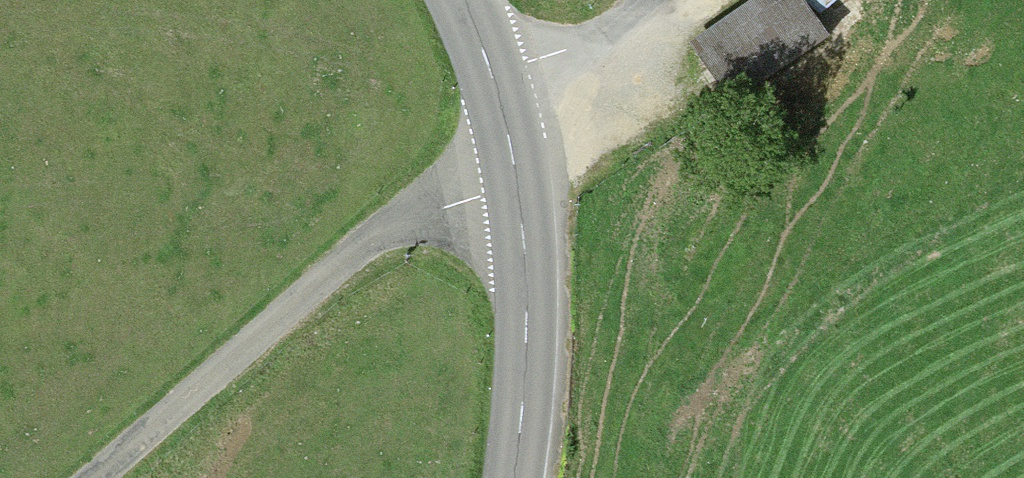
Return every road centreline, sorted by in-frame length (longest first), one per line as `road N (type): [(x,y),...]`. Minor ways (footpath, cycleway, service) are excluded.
road 1 (track): [(90,477),(371,240),(429,208),(516,189)]
road 2 (tertiary): [(461,0),(491,78),(522,223),(526,312),(513,477)]
road 3 (track): [(491,78),(564,53),(647,0)]

